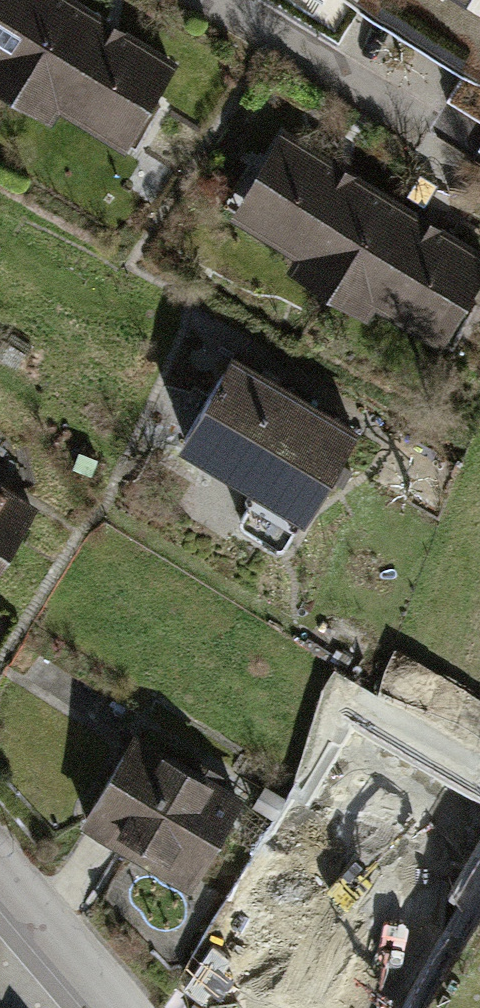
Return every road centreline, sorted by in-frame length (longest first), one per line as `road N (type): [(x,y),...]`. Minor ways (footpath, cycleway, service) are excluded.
road 1 (residential): [(220,0),(424,129)]
road 2 (residential): [(0,867),(120,1007)]

